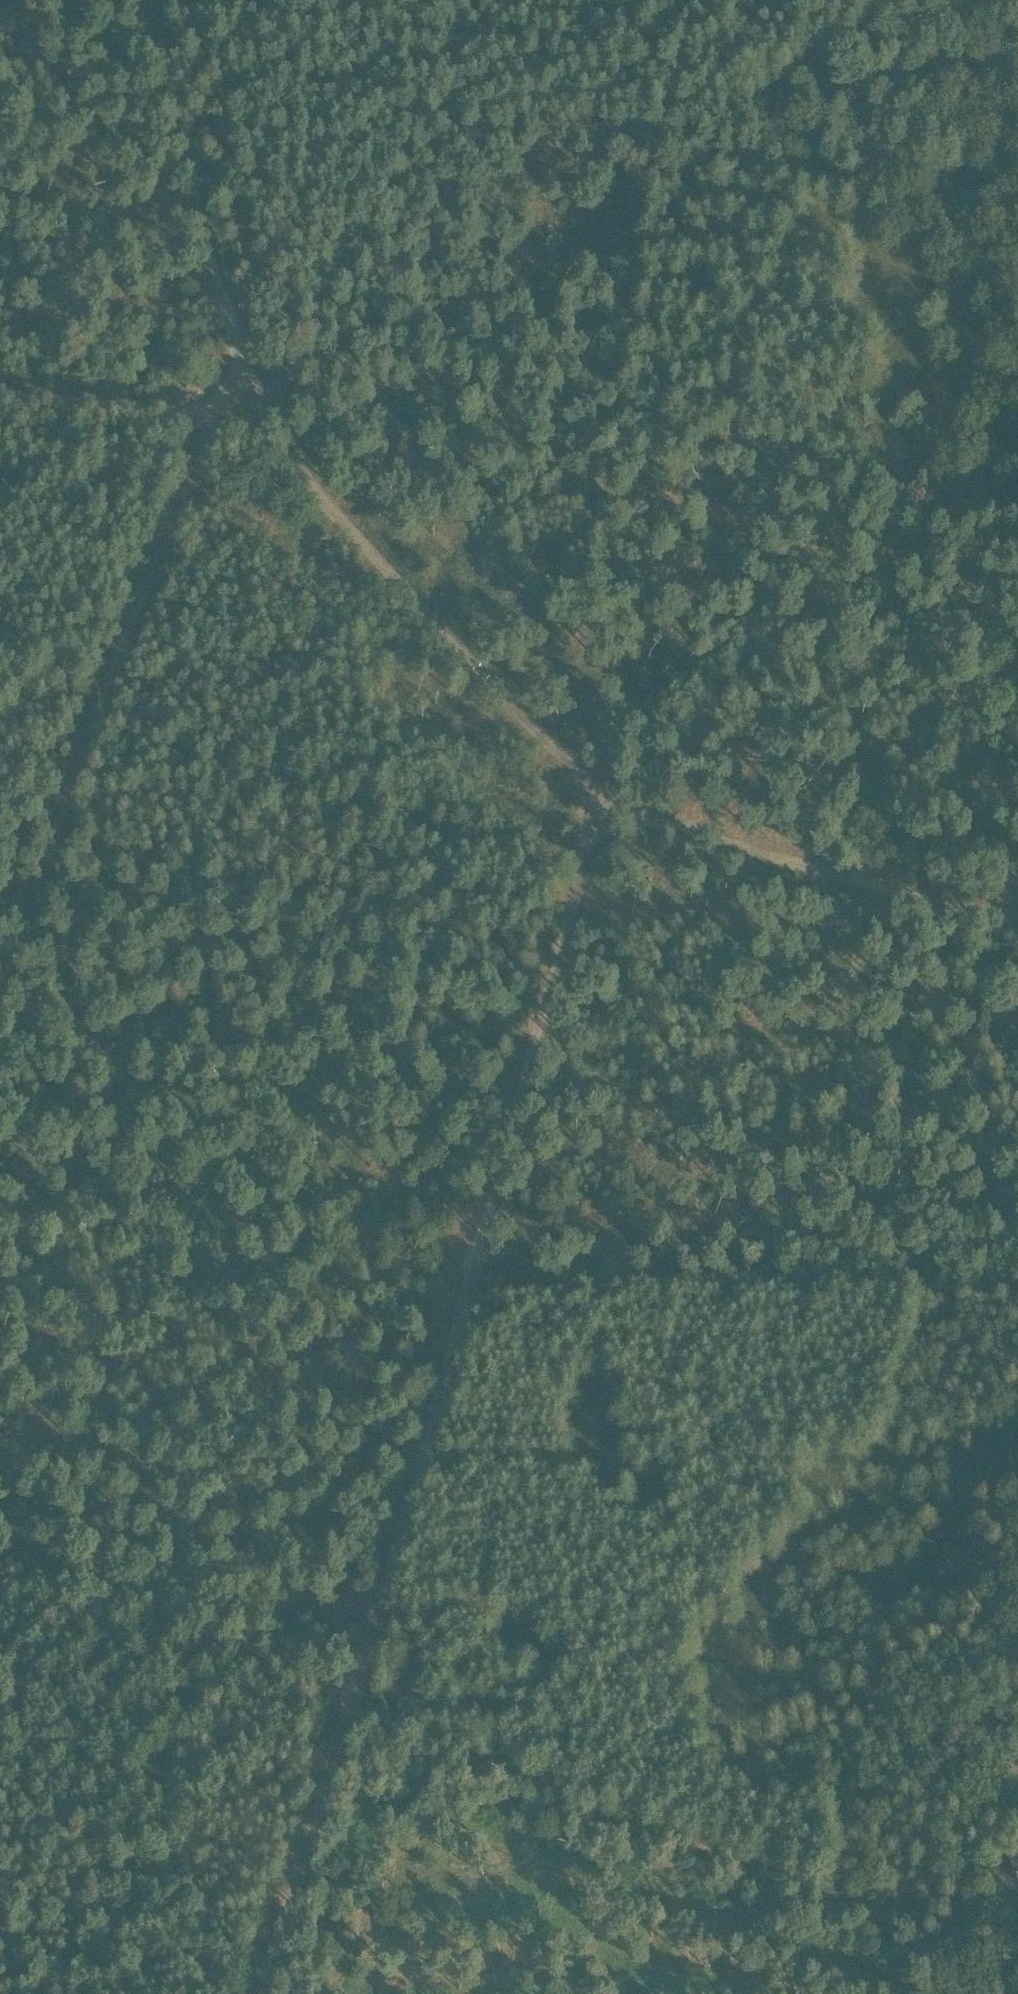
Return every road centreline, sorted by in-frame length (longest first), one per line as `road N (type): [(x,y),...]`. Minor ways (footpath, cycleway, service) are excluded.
road 1 (track): [(339,1725),(591,818)]
road 2 (track): [(213,421),(0,989)]
road 3 (track): [(591,818),(255,451),(213,421)]
road 4 (track): [(591,818),(640,818),(1017,929)]
road 5 (track): [(142,0),(236,411)]
road 6 (track): [(584,495),(236,411)]
road 7 (track): [(256,1993),(339,1725)]
road 8 (track): [(0,403),(213,421)]

